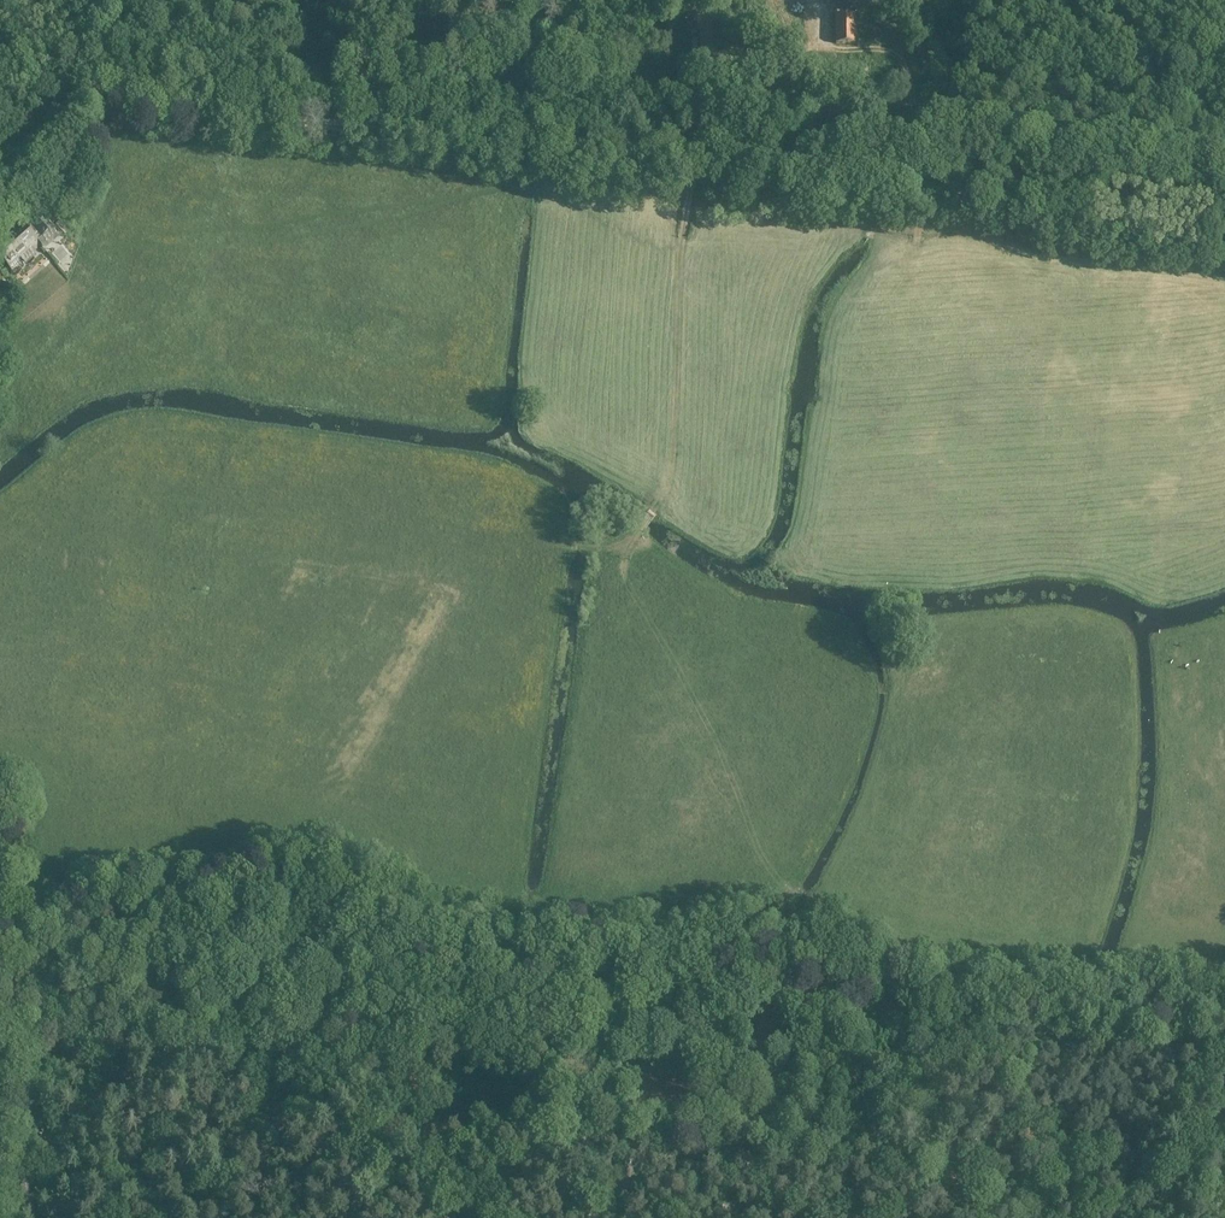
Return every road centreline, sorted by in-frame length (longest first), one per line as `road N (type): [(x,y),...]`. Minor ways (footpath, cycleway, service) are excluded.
road 1 (track): [(1224,217),(186,106),(130,91),(108,72)]
road 2 (track): [(699,6),(705,66),(689,163),(676,428),(672,471),(656,512),(642,530),(613,545),(488,533)]
road 3 (track): [(0,179),(90,94)]

